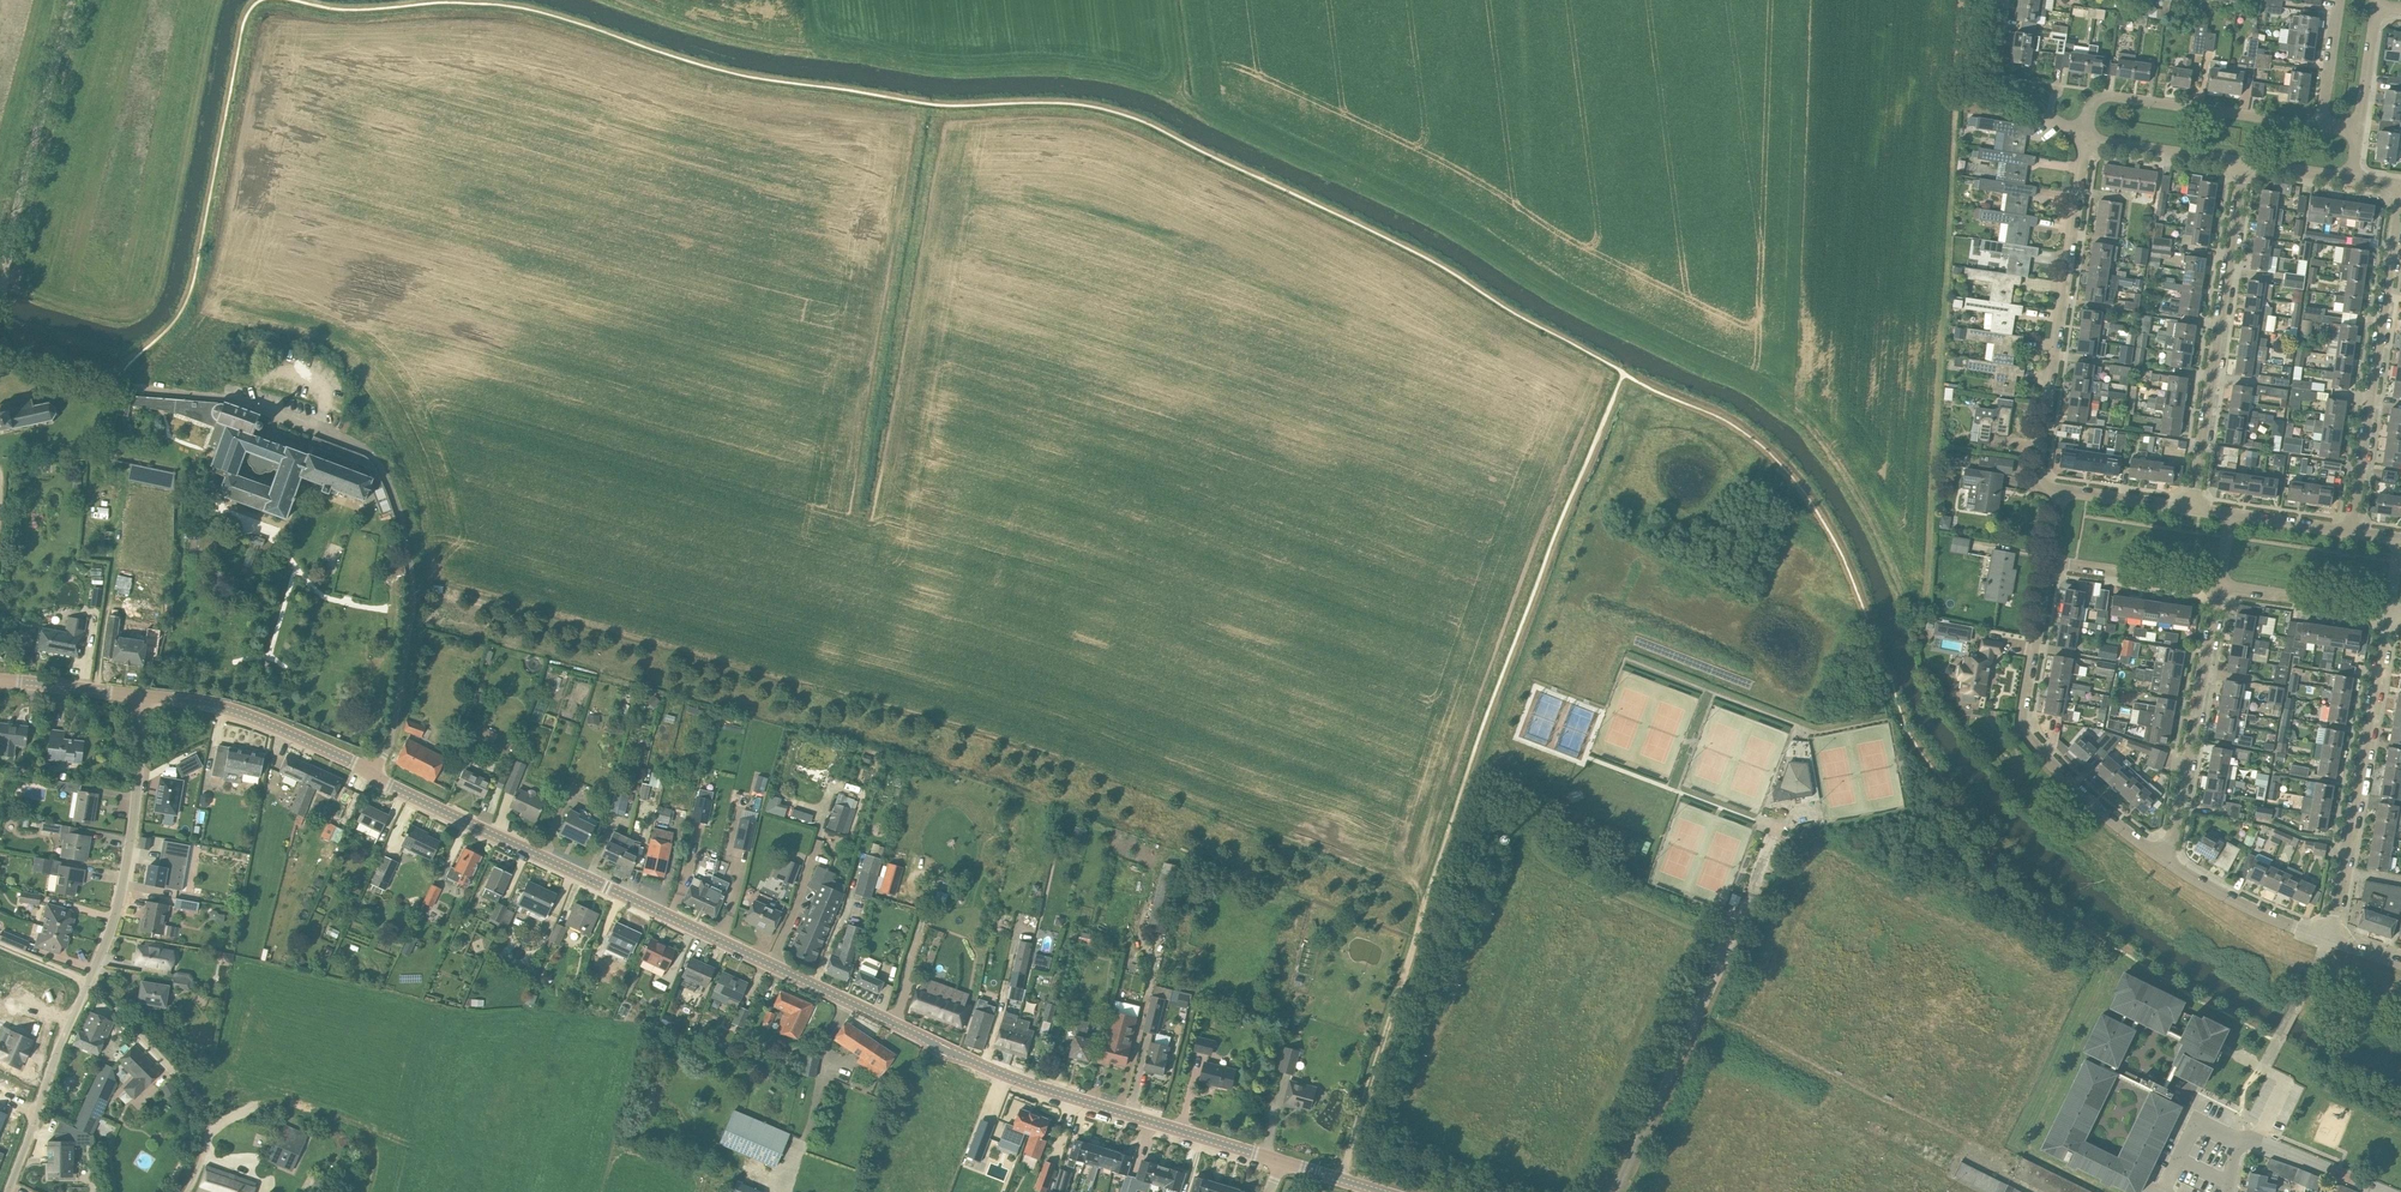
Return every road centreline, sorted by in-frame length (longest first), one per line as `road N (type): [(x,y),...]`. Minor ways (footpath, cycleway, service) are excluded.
road 1 (tertiary): [(1281,1164),(1056,1095),(928,1045),(375,778)]
road 2 (unclassified): [(375,778),(393,740),(412,591),(393,487),(374,463),(243,403),(0,354)]
road 3 (residential): [(2060,491),(2042,486),(2035,470),(2086,142)]
road 4 (residential): [(2164,855),(2101,808),(2021,723),(2049,558)]
road 5 (residential): [(2191,510),(2242,163)]
road 6 (residential): [(2349,532),(2399,185)]
road 7 (residential): [(2323,935),(2333,924),(2388,607)]
road 8 (unclassified): [(0,306),(72,0)]
road 9 (unclassified): [(92,984),(127,879),(148,695)]
road 10 (residential): [(2164,855),(2218,583)]
road 11 (residential): [(2319,124),(2107,96),(2076,129)]
road 12 (unclassified): [(180,1191),(195,1147),(188,1097),(92,984)]
road 13 (tertiary): [(375,778),(256,719),(148,695)]
road 14 (unclassified): [(5,1191),(92,984)]
road 15 (residential): [(2323,935),(2207,885),(2164,855)]
road 16 (residential): [(2076,129),(1991,76),(1997,0)]
road 17 (residential): [(2388,607),(2218,583)]
road 18 (residential): [(2218,583),(2049,558)]
road 19 (residential): [(2387,1191),(2238,1132)]
road 20 (residential): [(2242,163),(2086,142)]
road 21 (tertiary): [(148,695),(0,682)]
road 22 (residential): [(2191,510),(2060,491)]
road 23 (residential): [(2319,124),(2340,0)]
road 24 (residential): [(2361,130),(2378,9)]
road 25 (residential): [(2349,532),(2229,516)]

